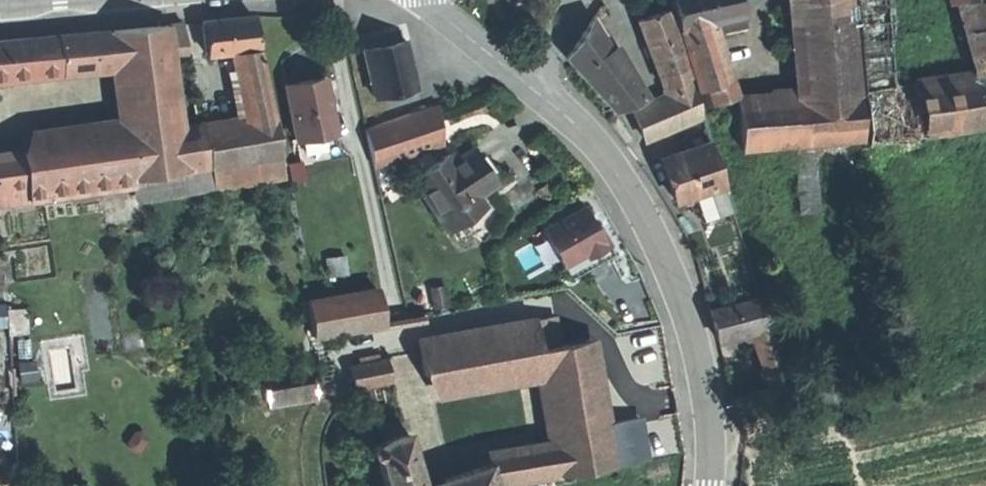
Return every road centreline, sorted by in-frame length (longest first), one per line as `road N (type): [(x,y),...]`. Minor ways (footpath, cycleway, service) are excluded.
road 1 (tertiary): [(711,485),(707,399),(672,277),(603,152),(535,90)]
road 2 (residential): [(328,0),(399,344)]
road 3 (tertiary): [(535,90),(423,0)]

